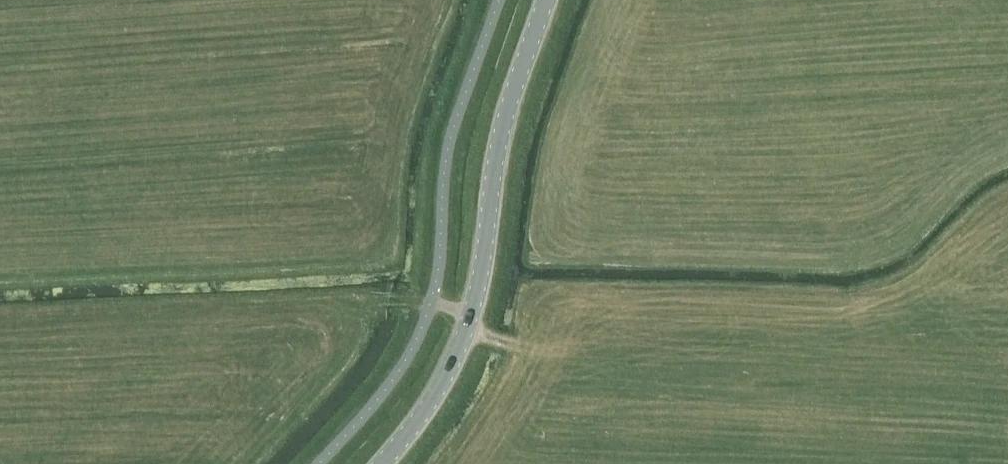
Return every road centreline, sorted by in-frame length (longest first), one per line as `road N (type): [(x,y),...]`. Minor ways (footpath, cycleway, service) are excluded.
road 1 (secondary): [(546,0),(502,127),(462,341),(437,392),(380,463)]

